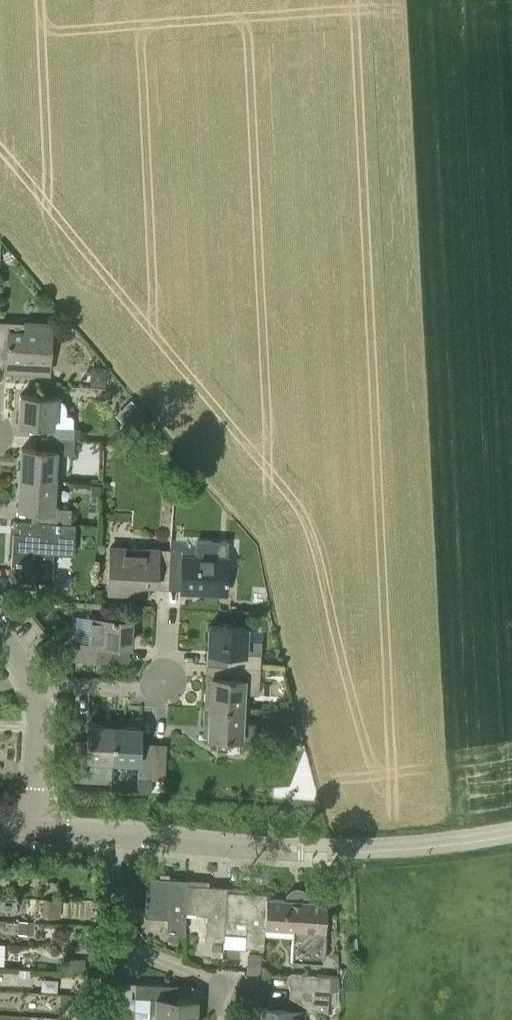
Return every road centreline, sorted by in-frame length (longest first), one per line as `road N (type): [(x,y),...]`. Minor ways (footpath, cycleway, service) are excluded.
road 1 (unclassified): [(109,832),(341,850),(511,830)]
road 2 (residential): [(230,988),(127,942),(109,832)]
road 3 (residential): [(33,684),(163,691),(166,608)]
road 4 (residential): [(32,828),(39,733),(33,684)]

